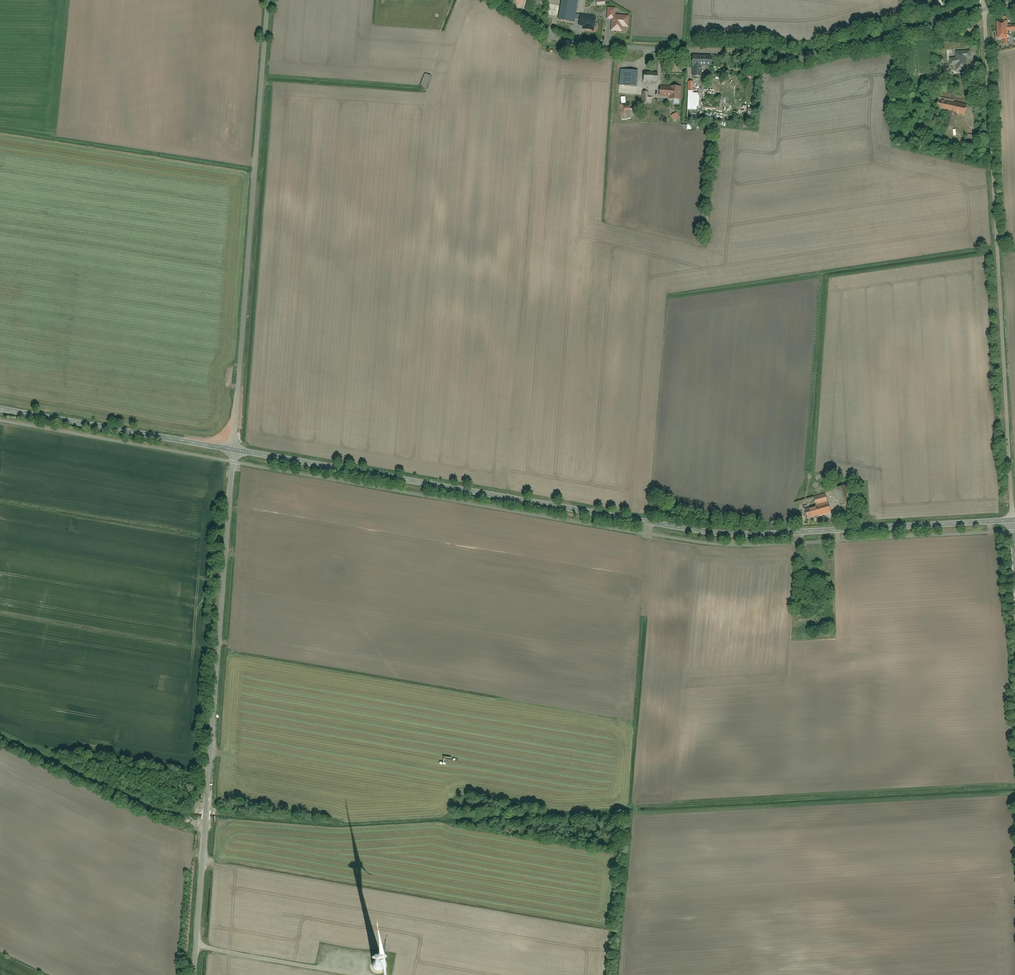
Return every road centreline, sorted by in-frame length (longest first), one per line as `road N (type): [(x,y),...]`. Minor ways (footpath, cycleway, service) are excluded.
road 1 (tertiary): [(235,449),(722,533),(1012,521)]
road 2 (unclassified): [(235,449),(195,974)]
road 3 (unclassified): [(985,10),(1012,521)]
road 4 (unclassified): [(496,0),(537,27),(613,47),(826,53),(985,10)]
road 5 (unclassified): [(268,0),(235,449)]
road 6 (tertiary): [(0,408),(235,449)]

